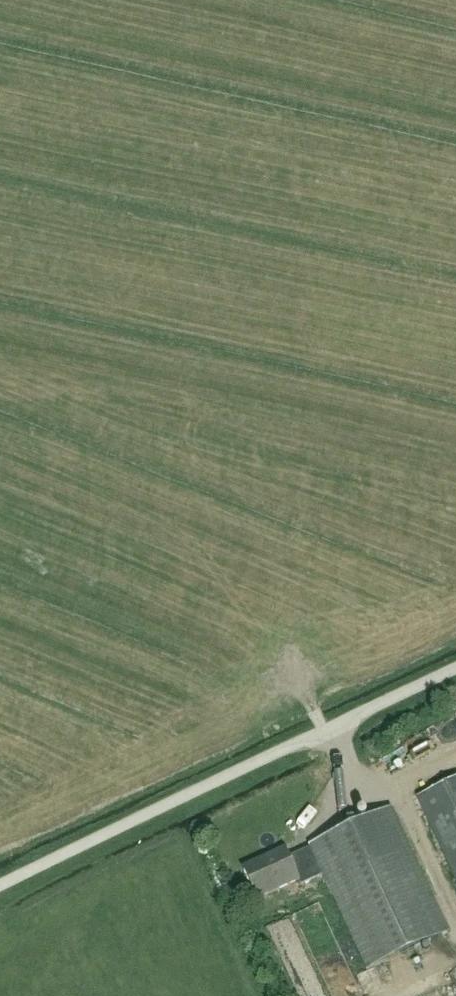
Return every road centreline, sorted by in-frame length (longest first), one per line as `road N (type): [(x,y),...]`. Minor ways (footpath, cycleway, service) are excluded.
road 1 (unclassified): [(0,889),(455,670)]

